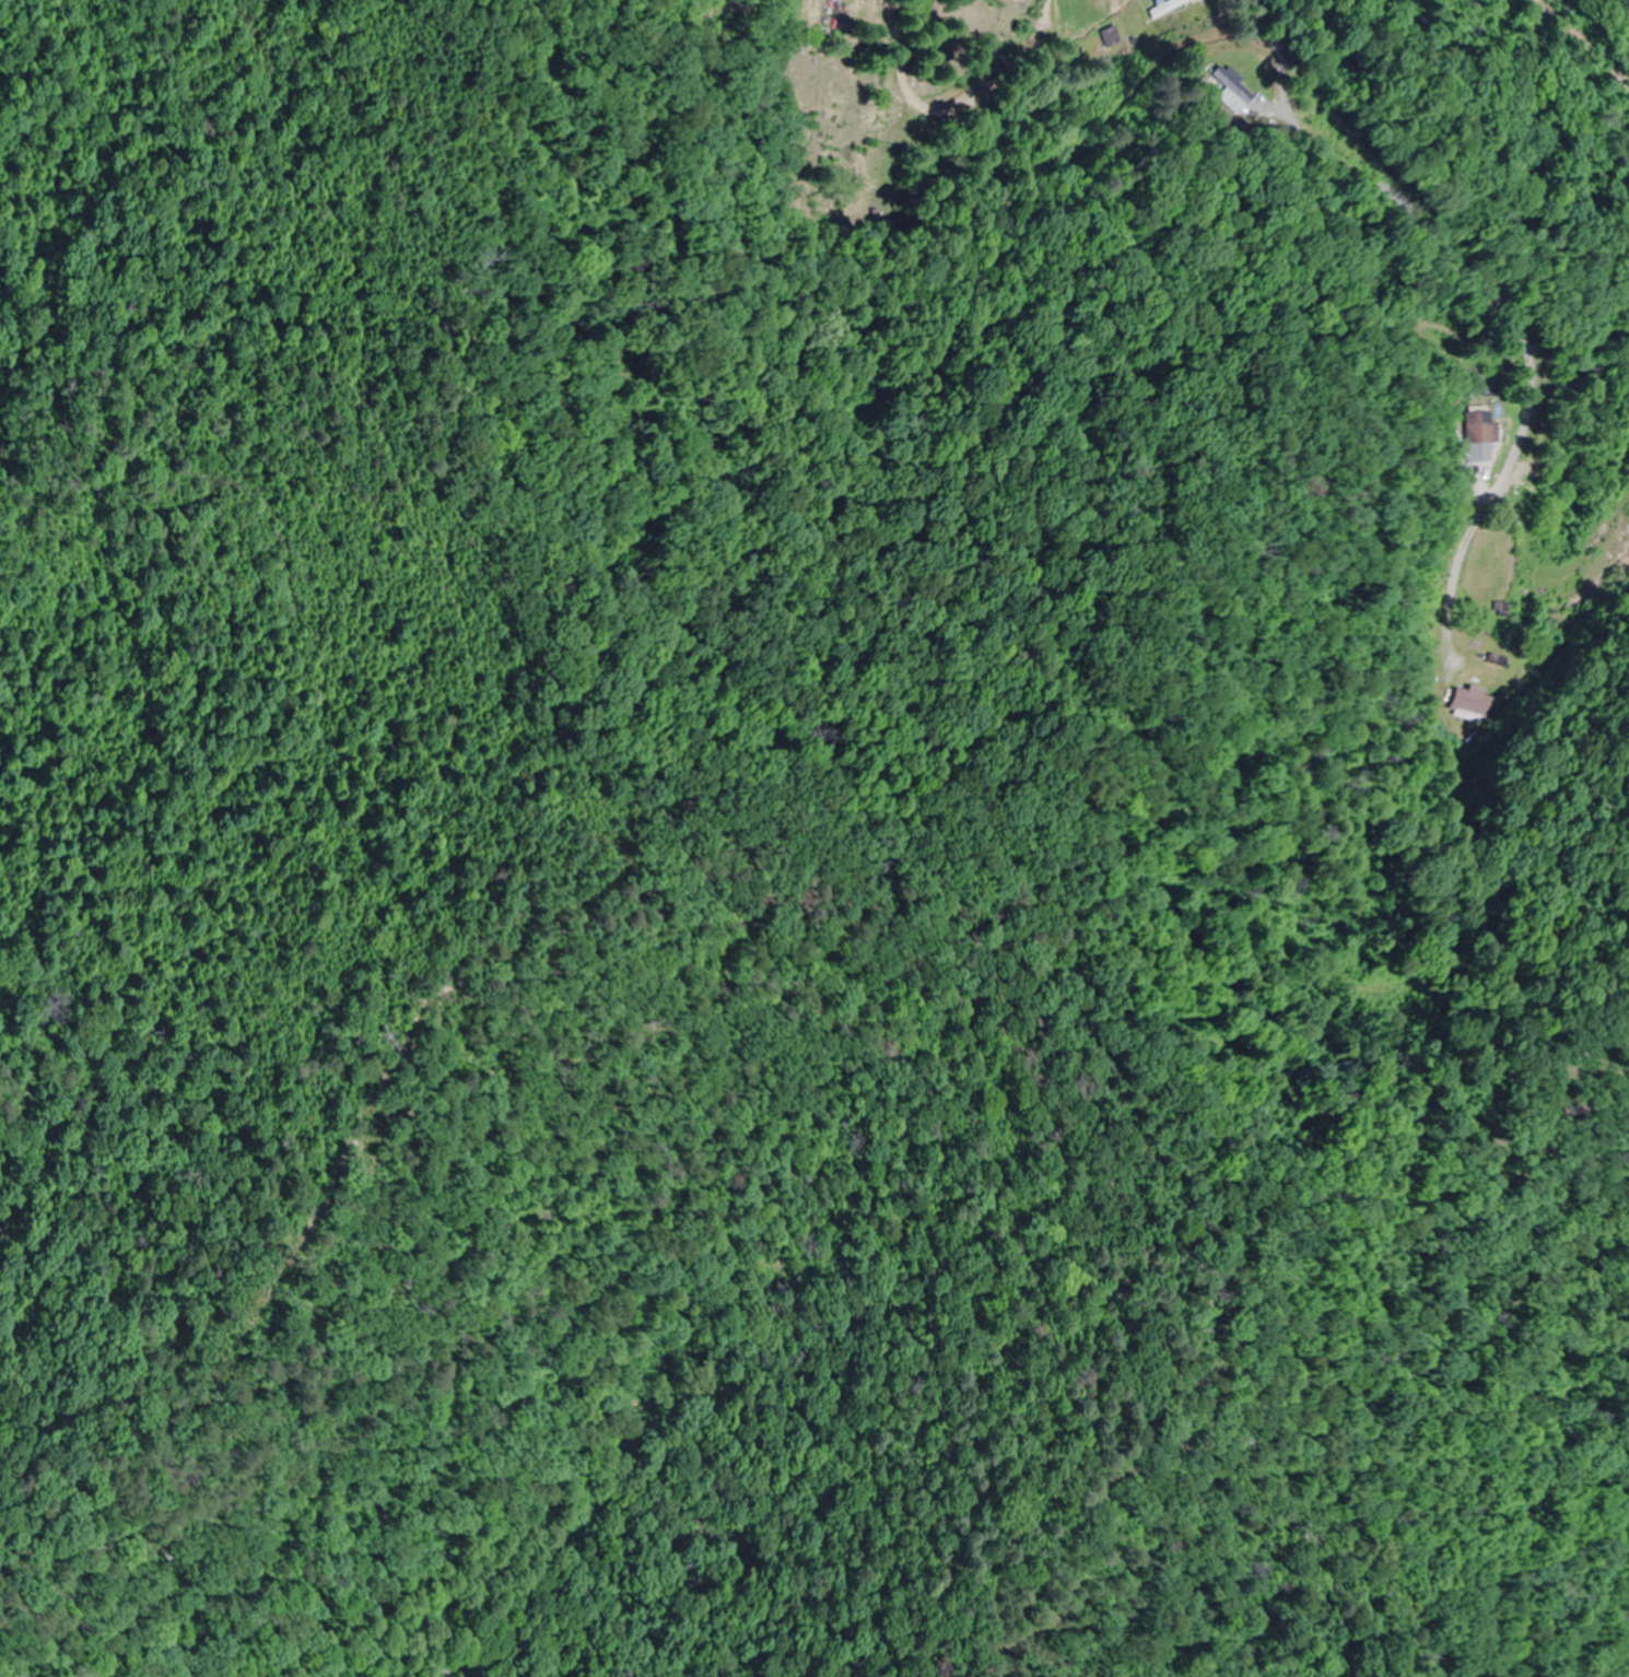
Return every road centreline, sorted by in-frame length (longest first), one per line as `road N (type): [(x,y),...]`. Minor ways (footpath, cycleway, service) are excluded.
road 1 (residential): [(1269,0),(1309,129),(1446,241),(1527,335),(1531,418),(1489,516)]

